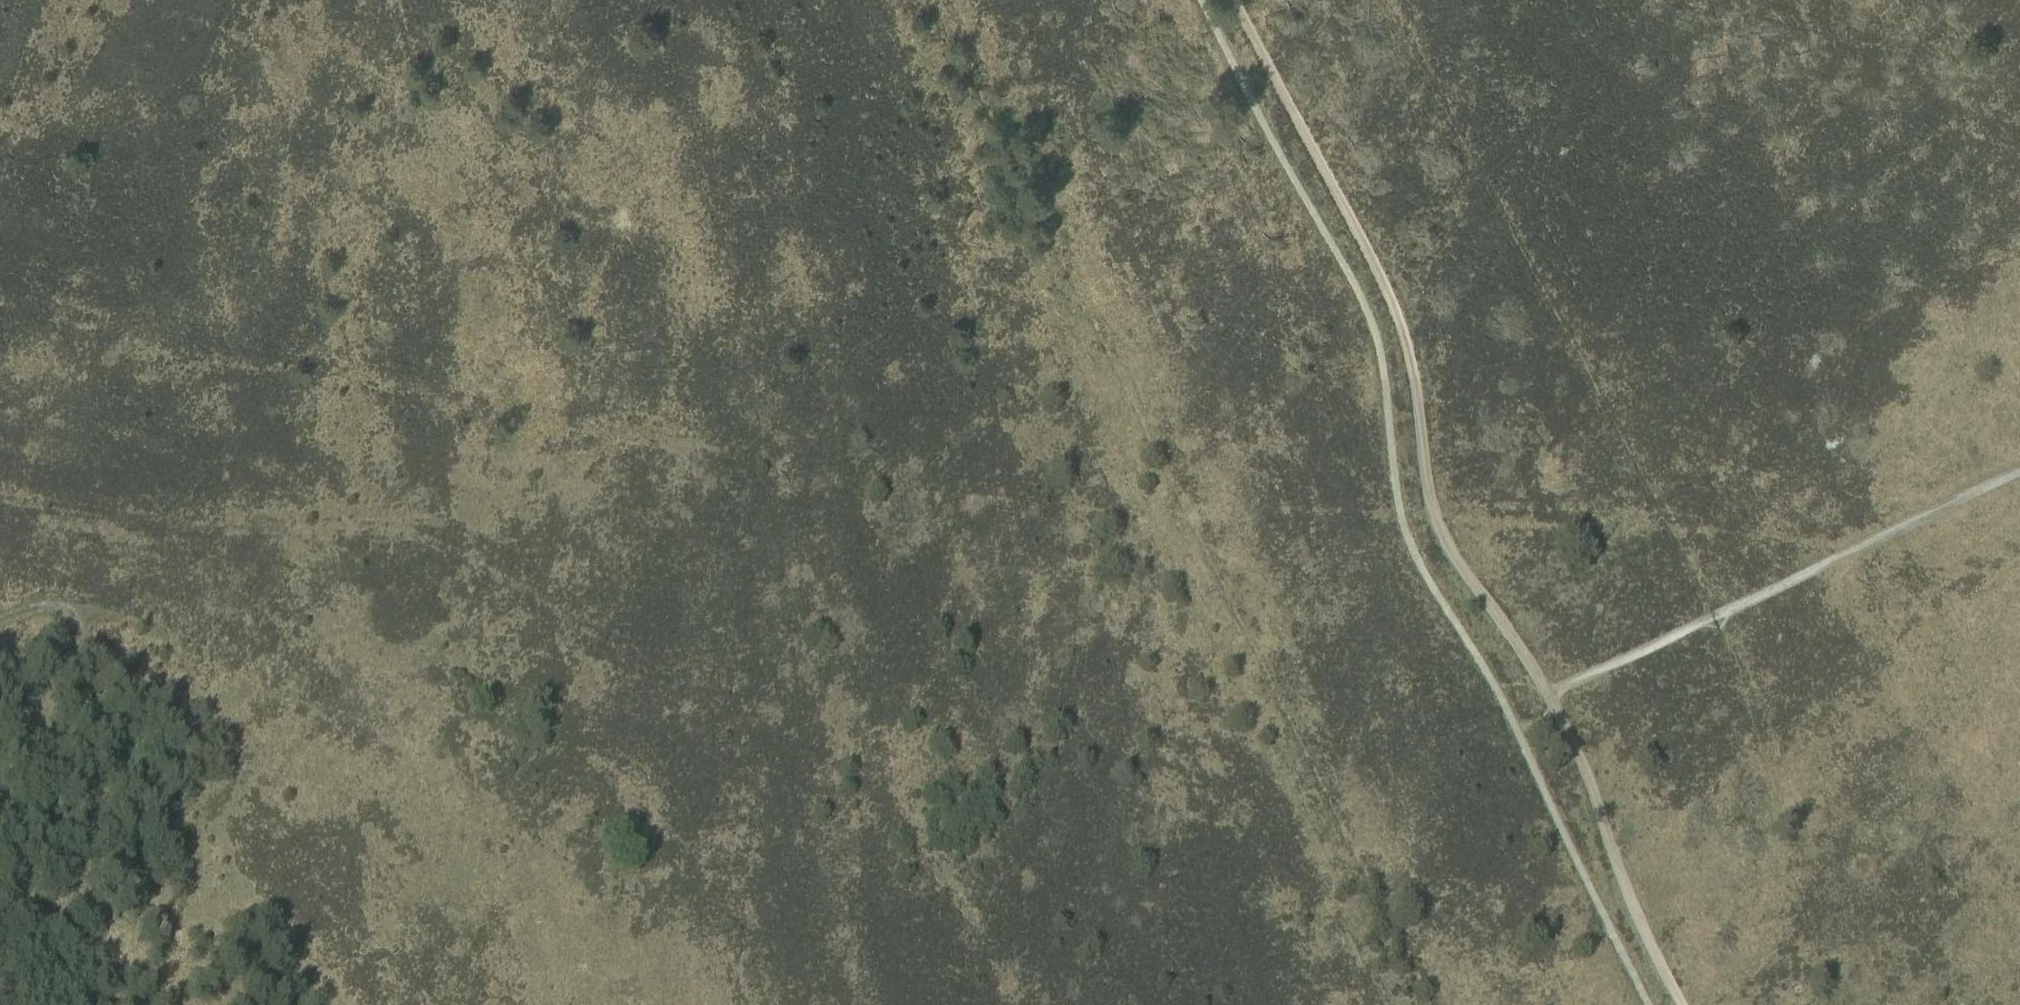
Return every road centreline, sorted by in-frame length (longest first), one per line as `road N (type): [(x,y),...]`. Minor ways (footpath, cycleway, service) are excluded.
road 1 (track): [(1550,696),(1436,537),(1396,309),(1233,0)]
road 2 (track): [(2019,472),(1550,696)]
road 3 (track): [(1685,1004),(1636,916),(1595,786),(1550,696)]

